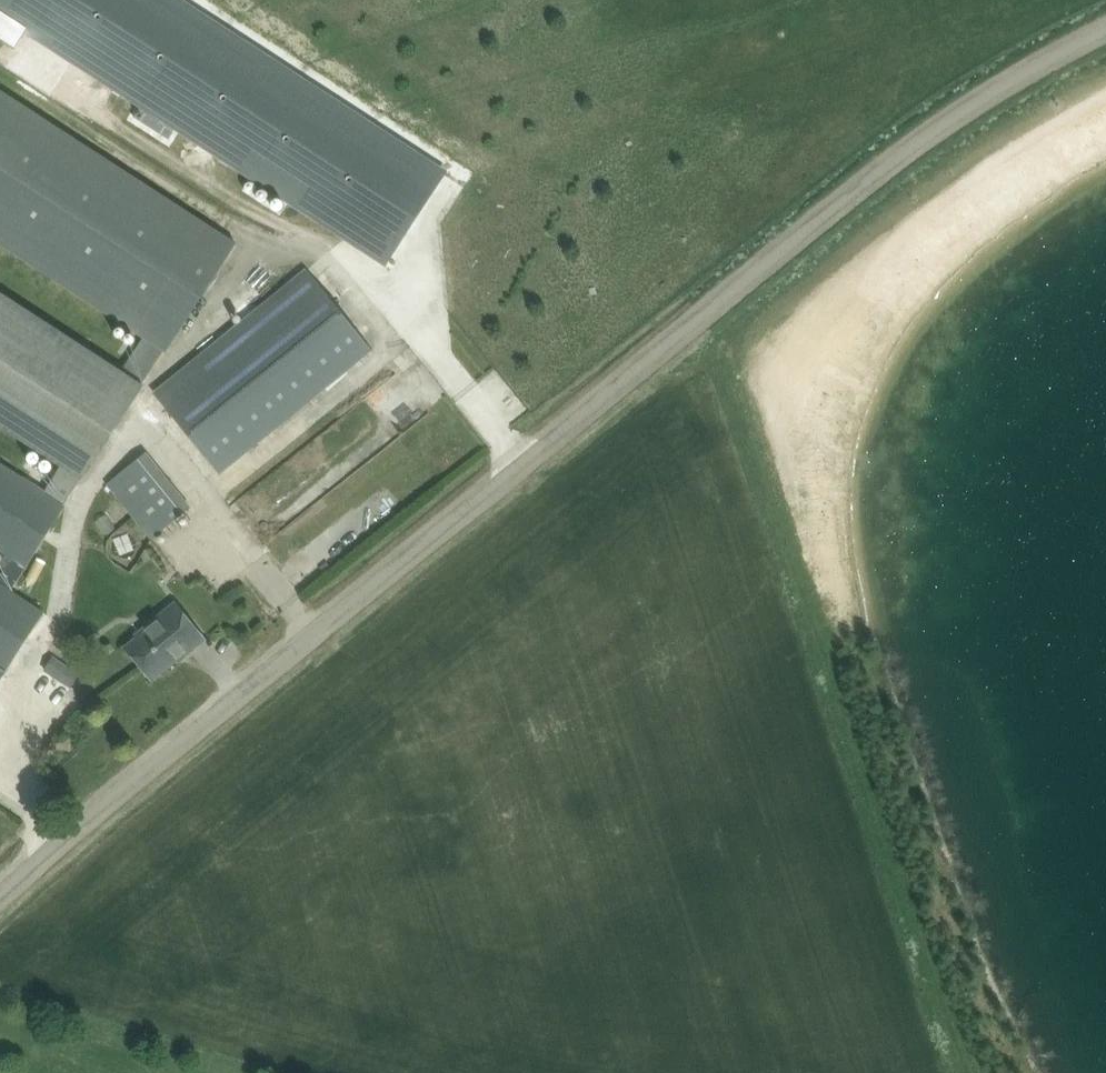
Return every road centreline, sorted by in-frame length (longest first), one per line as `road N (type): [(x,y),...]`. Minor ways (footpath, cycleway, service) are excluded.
road 1 (unclassified): [(0,894),(926,137),(1035,65),(1105,31)]

